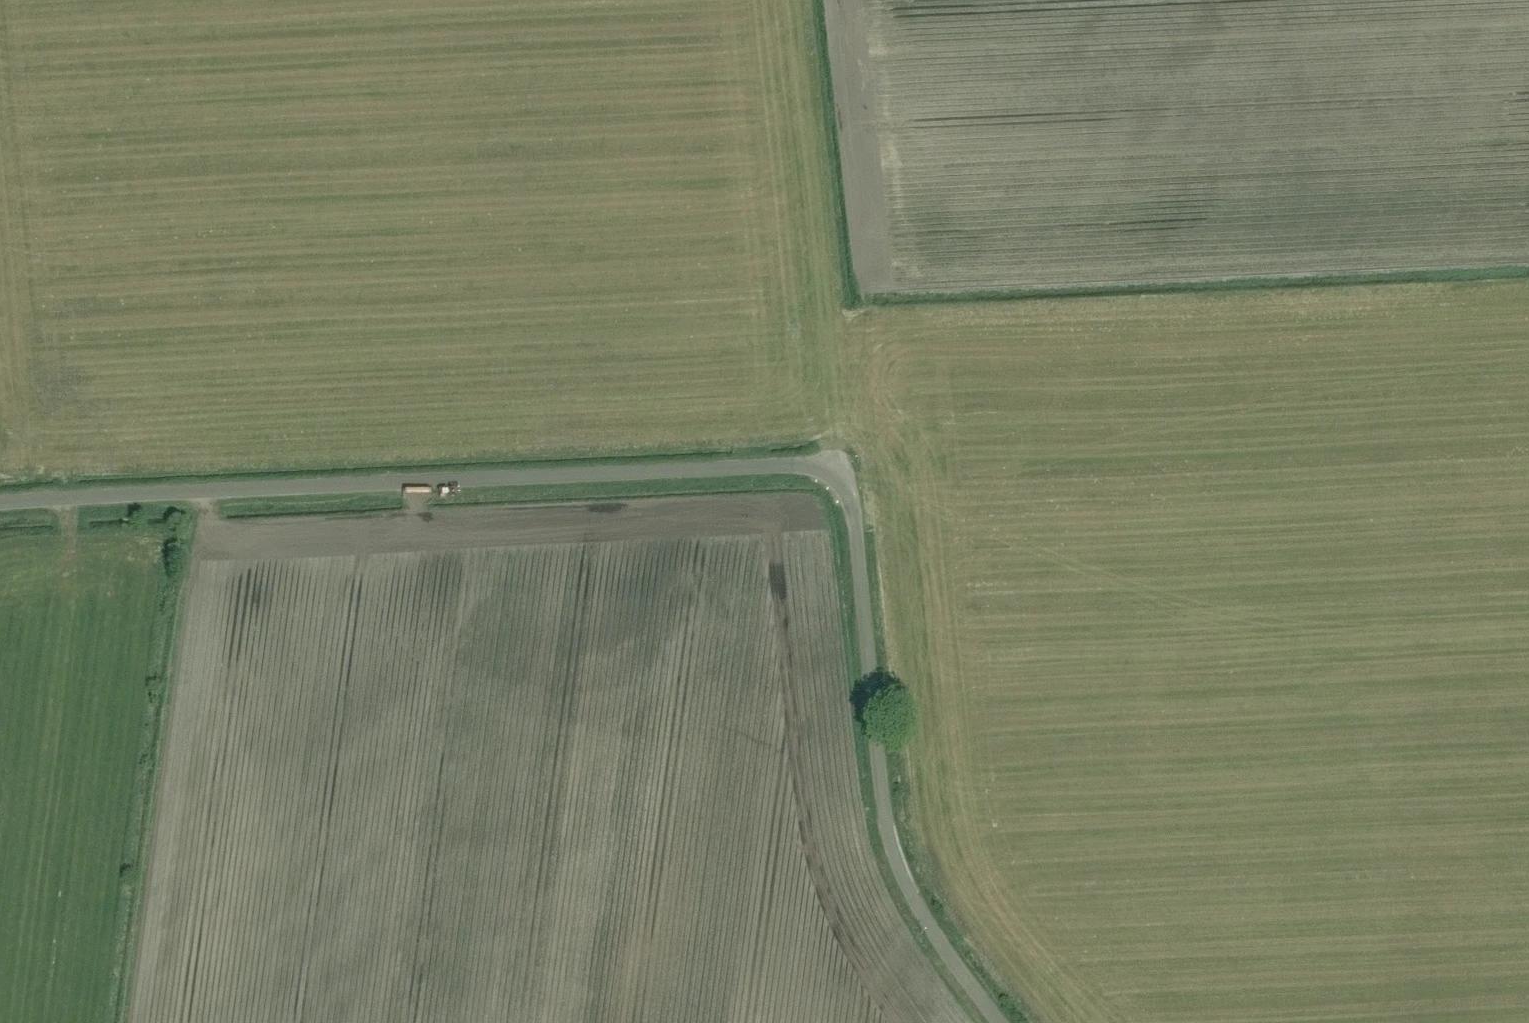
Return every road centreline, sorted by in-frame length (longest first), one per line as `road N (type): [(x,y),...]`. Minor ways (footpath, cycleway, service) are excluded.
road 1 (unclassified): [(0,503),(831,471)]
road 2 (unclassified): [(1006,1022),(929,929),(889,825),(852,500),(831,471)]

